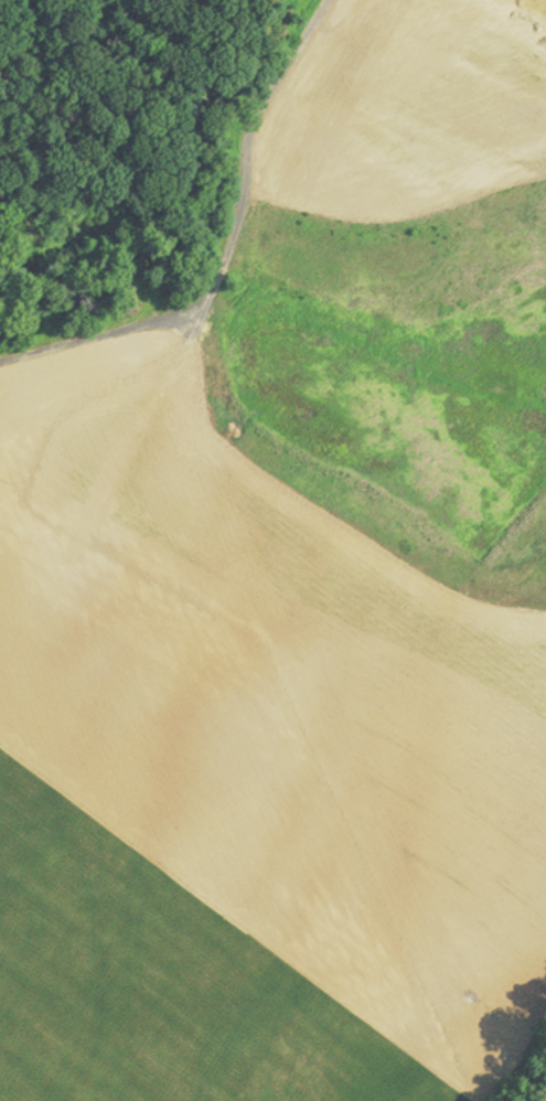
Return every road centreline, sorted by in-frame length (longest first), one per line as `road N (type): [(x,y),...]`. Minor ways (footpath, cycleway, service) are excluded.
road 1 (track): [(366,0),(283,124),(208,303),(190,324)]

